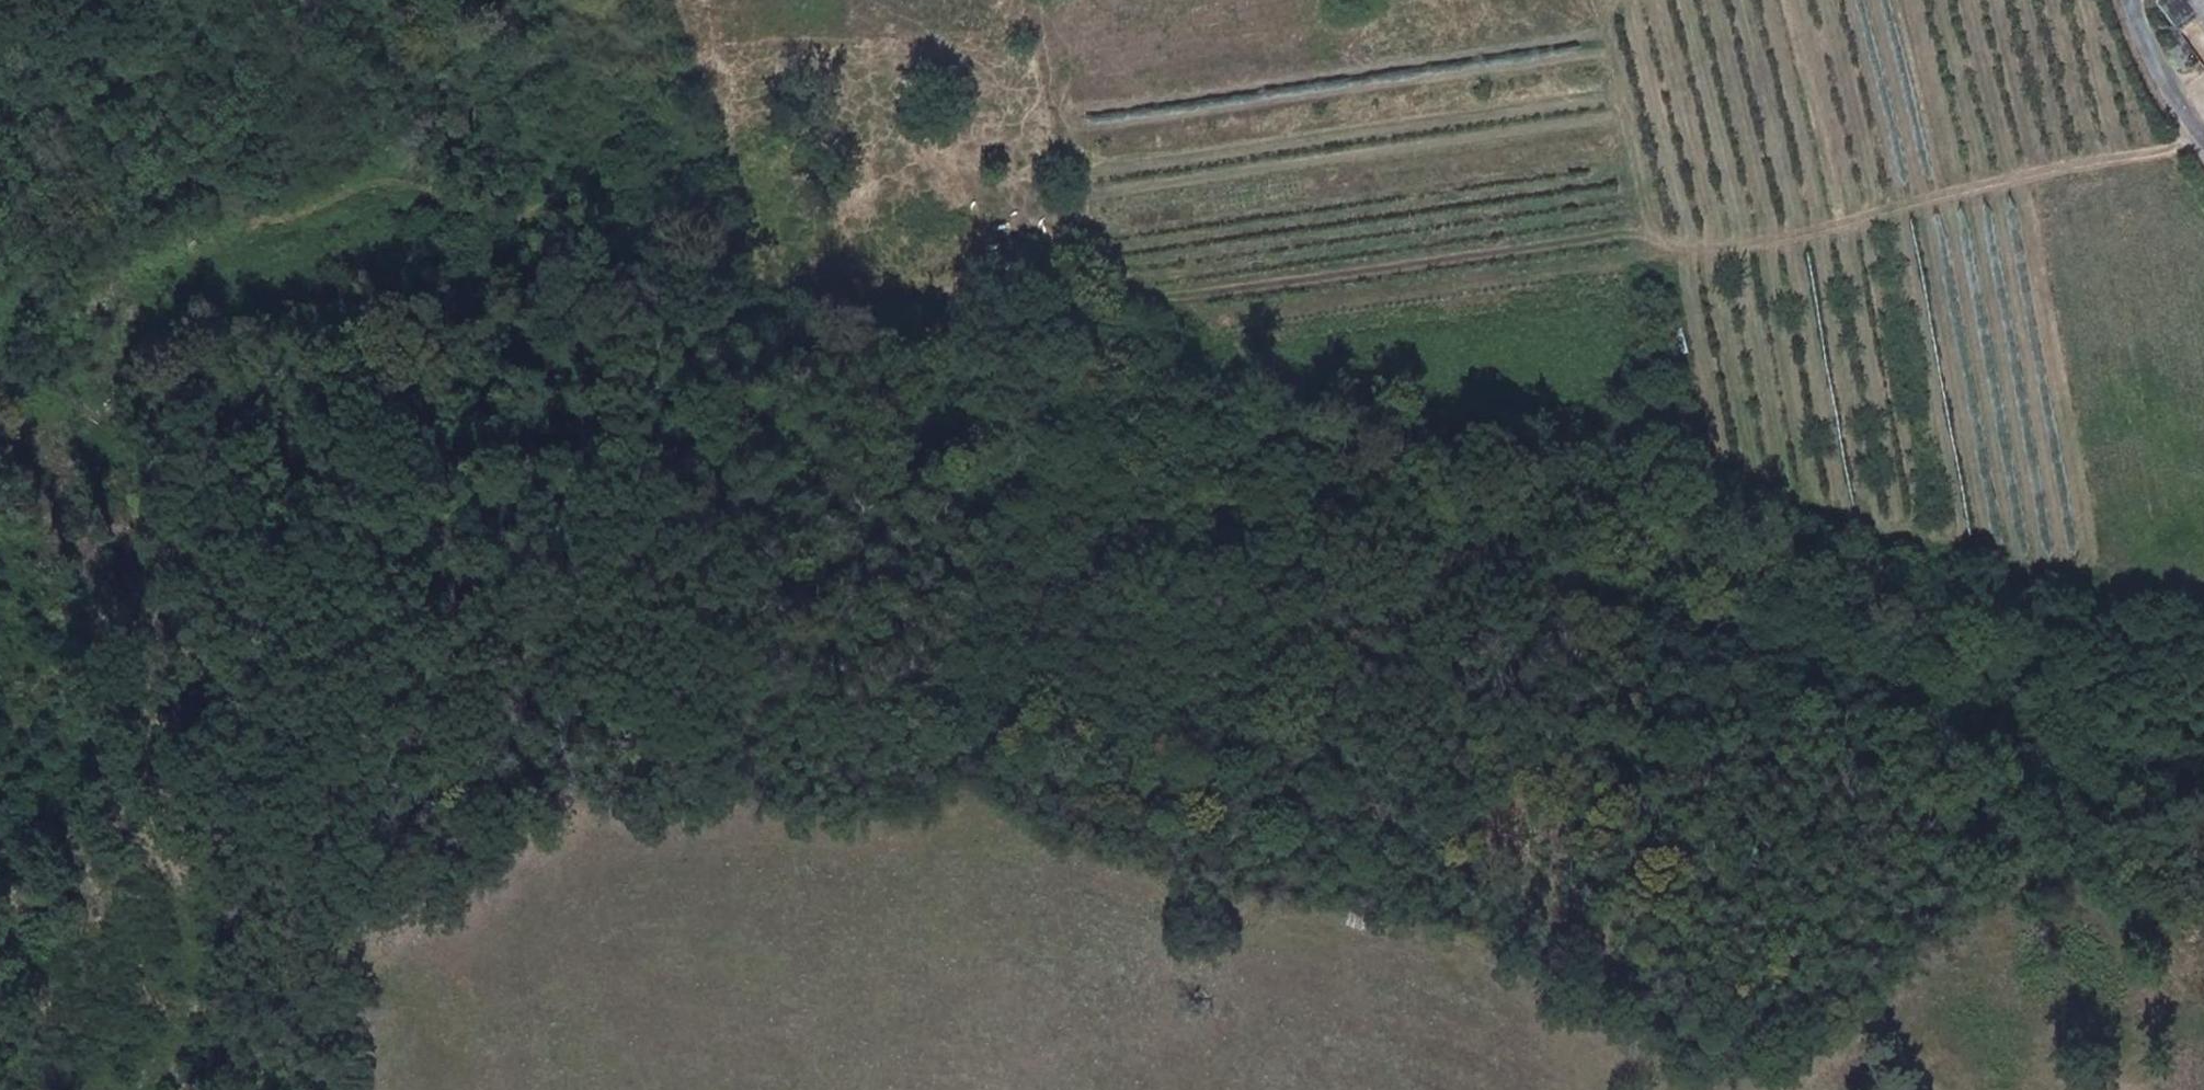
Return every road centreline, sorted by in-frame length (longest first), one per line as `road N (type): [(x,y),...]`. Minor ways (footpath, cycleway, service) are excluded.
road 1 (unclassified): [(2127,0),(2138,36),(2203,145)]

